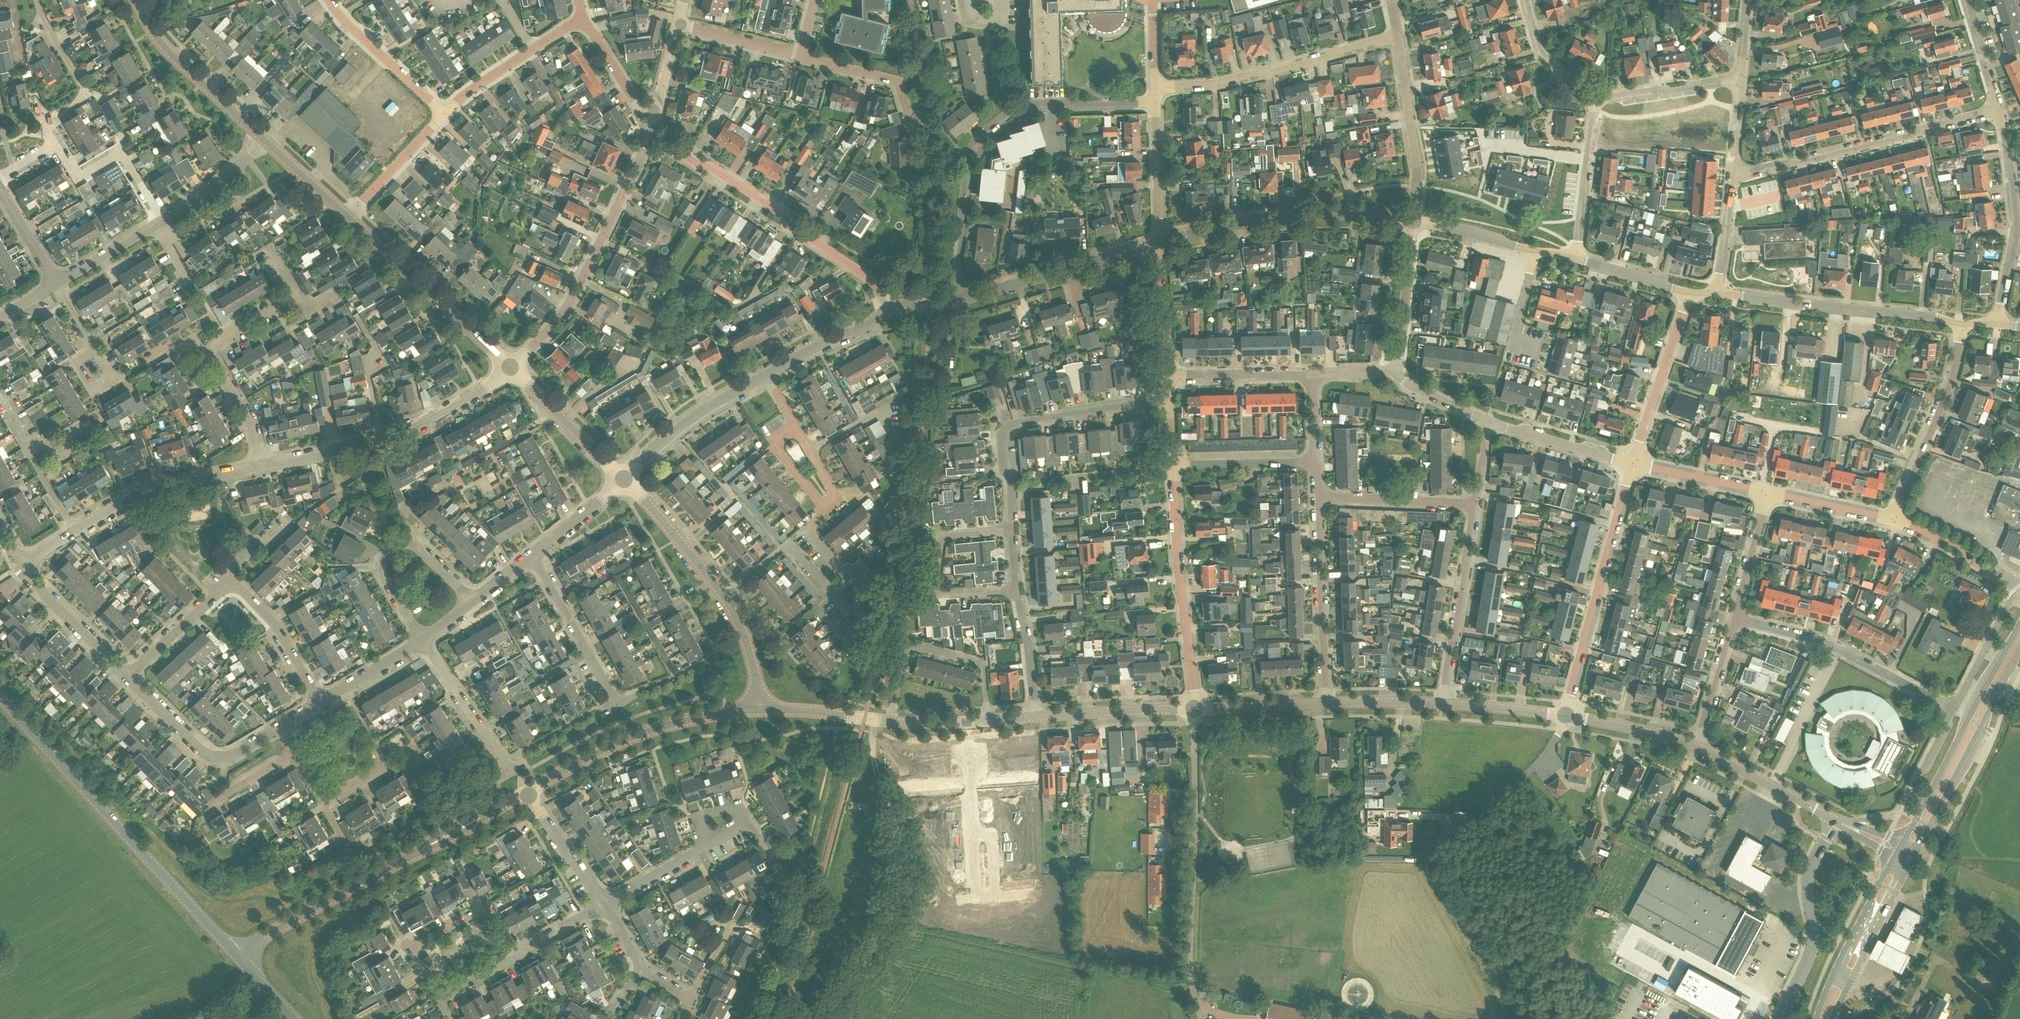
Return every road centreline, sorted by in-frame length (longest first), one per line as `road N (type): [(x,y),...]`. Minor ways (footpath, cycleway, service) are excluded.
road 1 (residential): [(1565,716),(1527,775),(1427,847),(1517,1010),(1515,1018)]
road 2 (residential): [(953,303),(975,143),(1007,115),(1034,105),(1156,106)]
road 3 (tertiary): [(235,954),(0,698)]
road 4 (tertiary): [(235,954),(527,794)]
road 5 (residential): [(1197,1018),(1189,973),(1194,708)]
road 6 (residential): [(884,312),(872,281),(652,137)]
road 7 (track): [(820,1018),(874,939),(897,886),(895,842),(872,752)]
road 8 (residential): [(510,370),(569,303),(652,137)]
road 9 (secondary): [(760,708),(748,646),(724,594),(623,480)]
road 10 (residential): [(1735,178),(1998,111)]
road 11 (residential): [(262,467),(415,426),(510,370)]
road 12 (residential): [(1010,531),(1001,441),(1012,425),(1168,401)]
road 13 (residential): [(20,566),(132,498),(262,467)]
road 14 (residential): [(1565,716),(1633,464)]
road 15 (secondary): [(2019,621),(1898,849)]
road 16 (residential): [(1415,220),(1292,216),(1161,242)]
road 17 (tertiary): [(527,794),(658,725),(760,708)]
road 18 (residential): [(1156,88),(1226,83),(1398,37)]
road 19 (residential): [(1961,327),(1940,318),(1718,292)]
road 20 (residential): [(1194,708),(1173,470)]
road 21 (secondary): [(1913,857),(2019,652)]
road 22 (residential): [(262,467),(253,424),(216,357),(221,343),(299,297)]
road 23 (secondary): [(510,370),(350,217)]
road 24 (residential): [(1161,242),(953,303)]
road 25 (residential): [(1998,324),(2015,228),(1998,111)]
road 26 (residential): [(1935,699),(1839,650),(1736,619)]
road 27 (residential): [(1780,1018),(1813,942),(1808,871),(1836,820)]
road 28 (residential): [(1015,589),(933,592),(942,537),(1010,531)]
road 29 (residential): [(891,722),(906,654),(924,646),(982,665),(987,720)]
road 30 (residential): [(470,603),(418,548),(403,544),(381,570),(422,638)]
road 31 (residential): [(1327,701),(1318,498)]
road 32 (residential): [(1442,703),(1471,504)]
road 33 (residential): [(1890,512),(1951,383),(1961,327)]
road 34 (residential): [(604,904),(438,997)]
road 35 (secondary): [(262,138),(164,44),(136,0)]
road 36 (secondary): [(1898,849),(1817,1018)]
road 37 (residential): [(1415,220),(1418,168),(1398,37)]
road 38 (residential): [(1633,464),(1687,288)]
road 39 (secondary): [(1832,1018),(1913,857)]
road 40 (residential): [(795,427),(774,444),(824,508),(837,498),(811,450)]
road 41 (residential): [(623,480),(683,426),(765,375)]
road 42 (residential): [(980,891),(970,721)]
road 43 (residential): [(616,701),(529,558)]
road 44 (residential): [(516,773),(422,638)]
road 45 (residential): [(446,114),(328,0)]
road 46 (residential): [(320,703),(269,617),(240,589),(219,584)]
road 47 (residential): [(1577,260),(1595,100)]
road 48 (secondary): [(1194,708),(1034,716)]
road 49 (secondary): [(1836,820),(1696,746)]
road 50 (residential): [(161,220),(122,158),(75,172),(55,142)]
road 51 (secondary): [(623,480),(510,370)]
road 52 (residential): [(1394,373),(1415,220)]
road 53 (residential): [(126,677),(20,566)]
road 54 (residential): [(1318,498),(1471,504)]
road 55 (residential): [(1488,424),(1633,464)]
road 56 (residential): [(1166,377),(1313,374)]
road 57 (residential): [(1595,100),(1740,79)]
road 58 (residential): [(912,124),(891,79),(800,54)]
road 59 (residential): [(1173,465),(1316,462)]
road 60 (residential): [(350,217),(446,114)]
road 61 (residential): [(1633,464),(1767,494)]
road 62 (residential): [(1161,242),(1156,106)]
road 63 (residential): [(1166,377),(1161,242)]
road 64 (residential): [(765,375),(884,312)]
road 65 (secondary): [(1696,746),(1565,716)]
road 66 (residential): [(604,904),(527,794)]
road 67 (secondary): [(1327,701),(1194,708)]
road 68 (residential): [(1696,746),(1736,619)]
road 69 (residential): [(225,757),(205,756),(126,677)]
road 70 (residential): [(126,677),(219,584)]
road 71 (residential): [(438,997),(418,945),(484,908)]
road 72 (residential): [(161,220),(262,138)]
road 73 (residential): [(1736,619),(1767,494)]
road 74 (residential): [(1034,716),(1015,589)]
road 75 (residential): [(1524,0),(1538,51),(1595,100)]
road 76 (residential): [(658,113),(640,109),(583,17)]
road 77 (residential): [(1538,250),(1415,220)]
road 78 (residential): [(800,54),(679,23)]
road 79 (residential): [(1767,494),(1890,512)]
road 80 (secondary): [(1565,716),(1442,703)]
road 81 (residential): [(529,558),(623,480)]
road 82 (residential): [(320,703),(422,638)]

